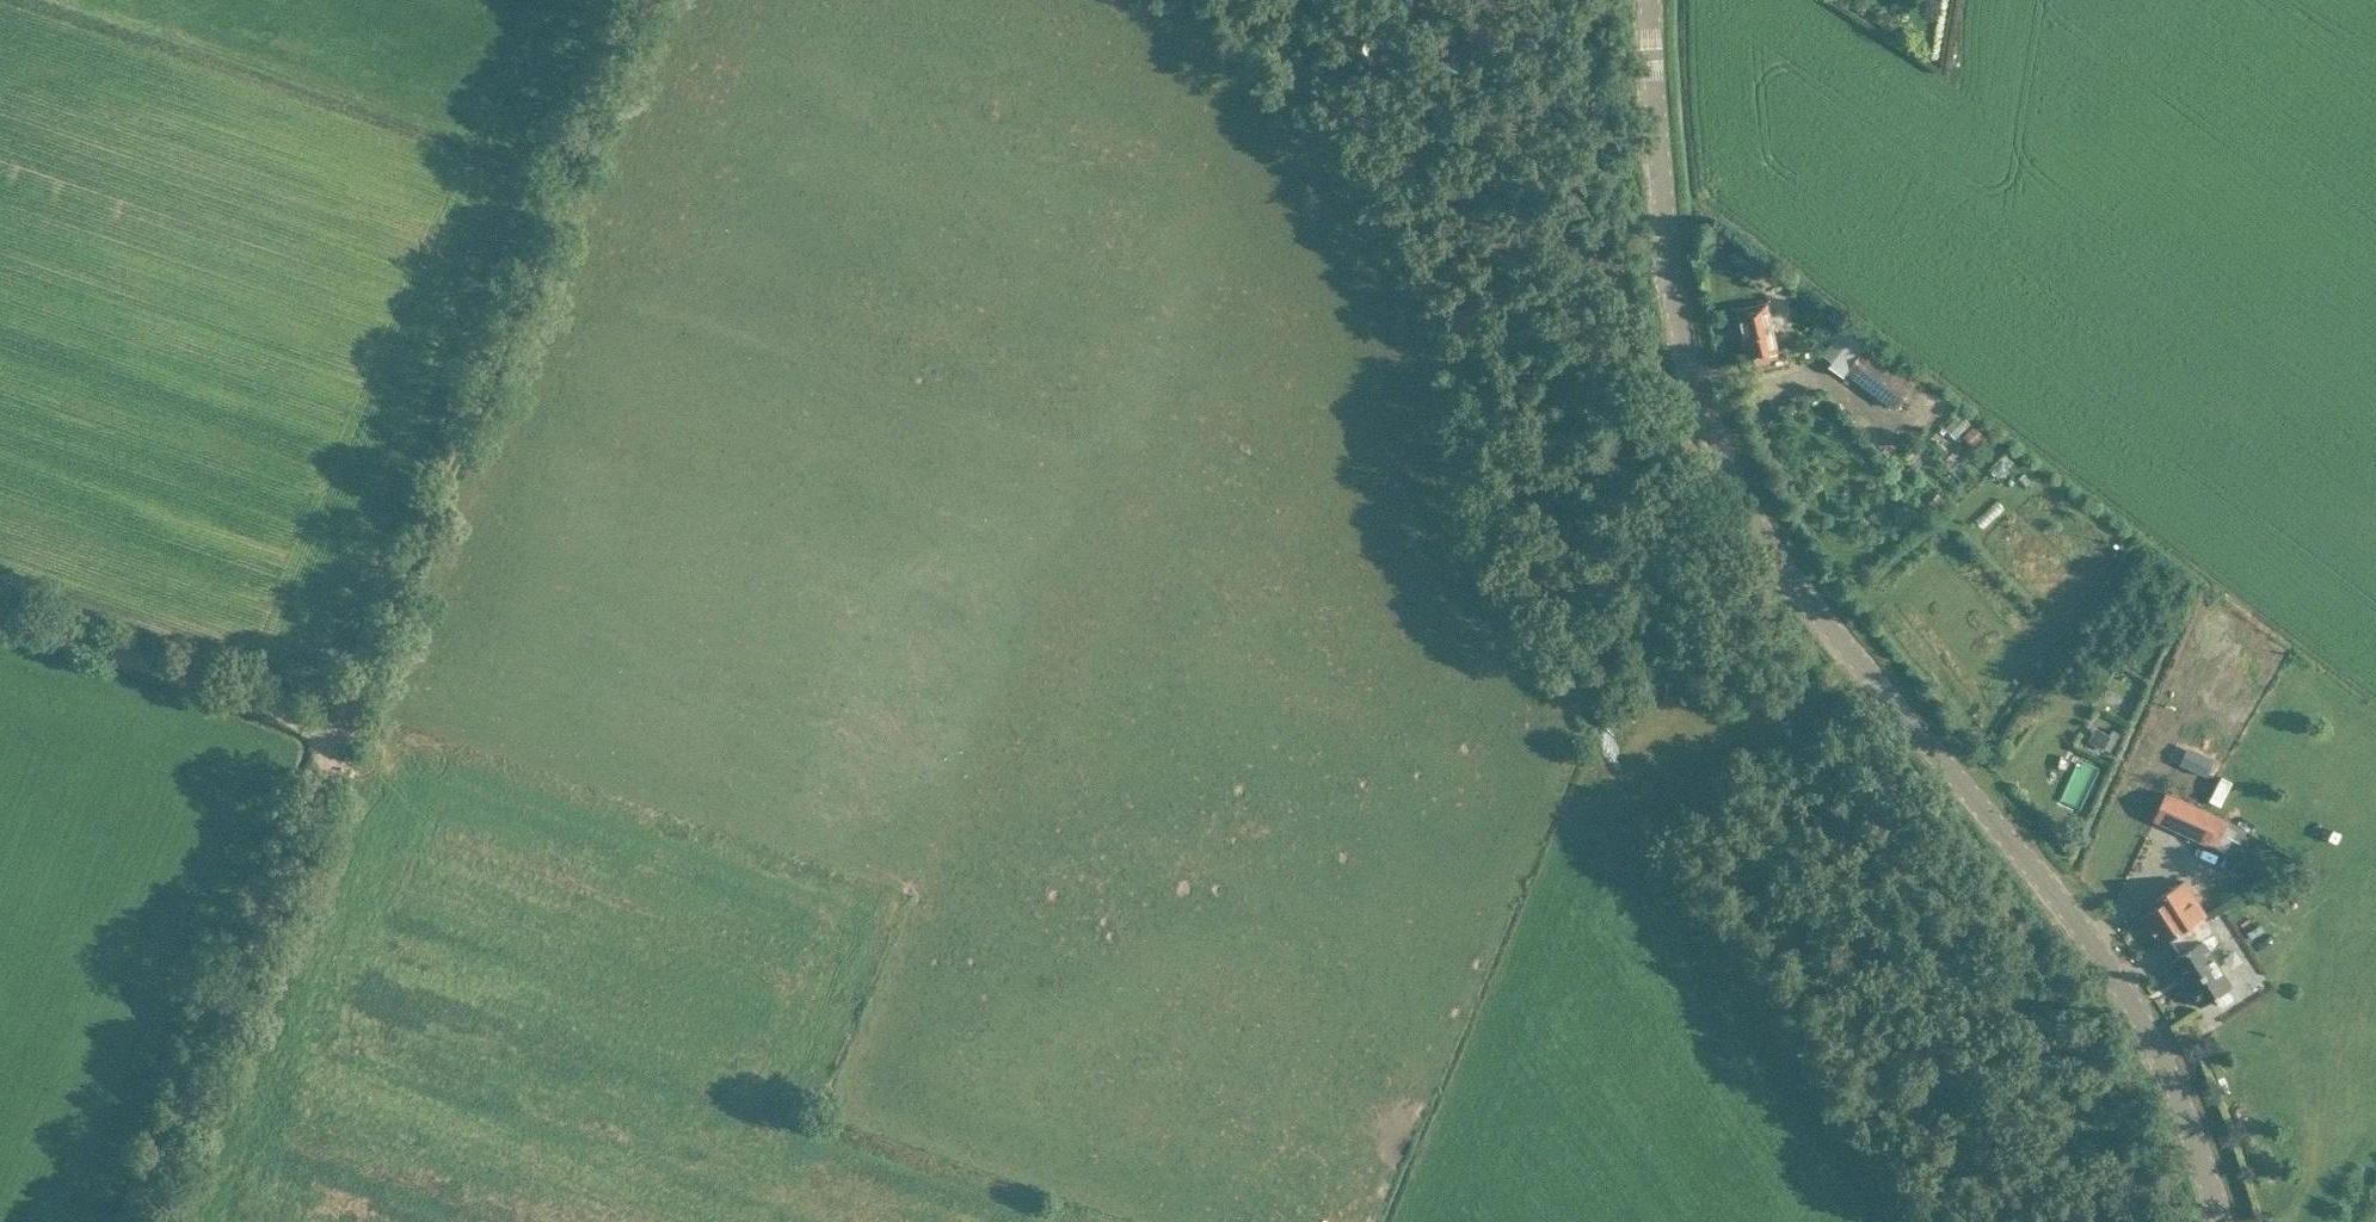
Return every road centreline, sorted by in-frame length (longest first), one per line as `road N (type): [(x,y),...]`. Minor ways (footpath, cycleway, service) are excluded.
road 1 (unclassified): [(2219,1221),(2182,1111),(2100,958),(1882,697),(1797,586),(1740,491),(1688,364),(1666,223),(1654,0)]
road 2 (track): [(0,619),(312,726),(344,748),(154,1221)]
road 3 (track): [(344,748),(649,0)]

